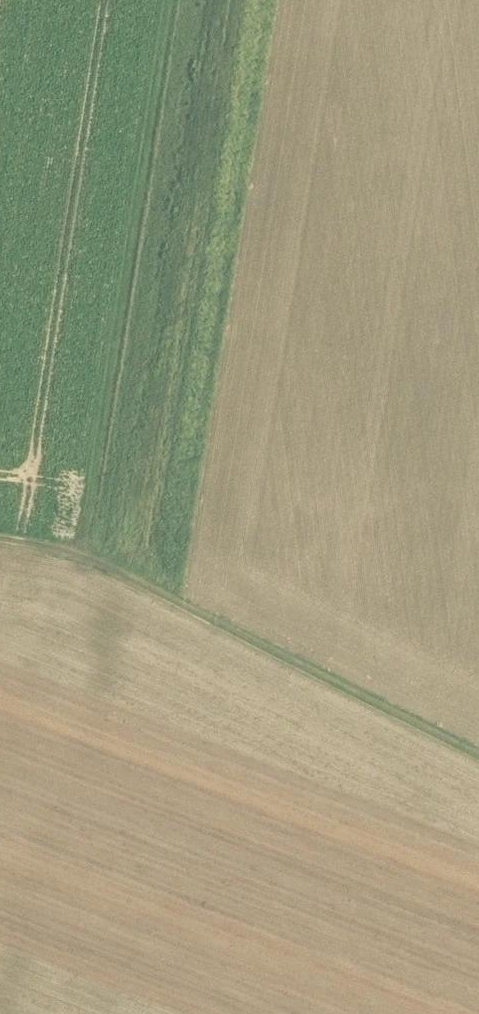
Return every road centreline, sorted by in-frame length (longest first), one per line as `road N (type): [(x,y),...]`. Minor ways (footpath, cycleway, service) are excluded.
road 1 (track): [(176,0),(82,559),(0,781)]
road 2 (track): [(0,545),(82,559),(478,759)]

